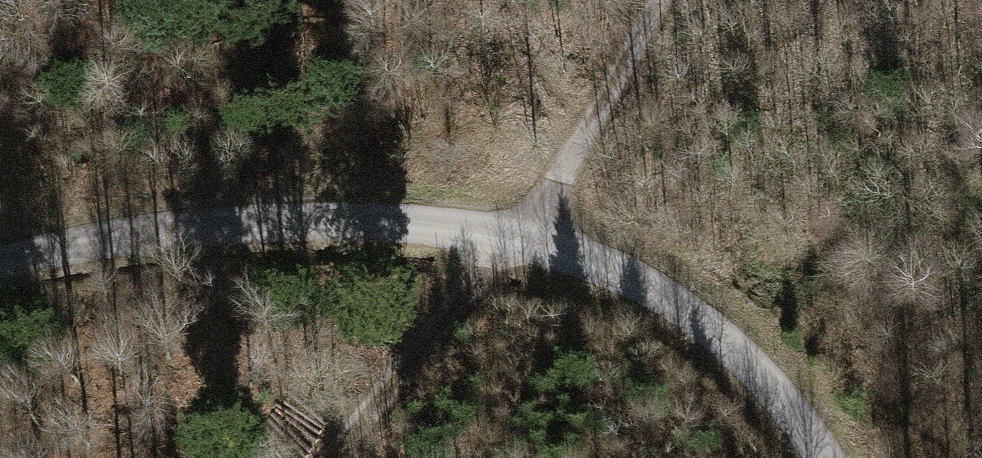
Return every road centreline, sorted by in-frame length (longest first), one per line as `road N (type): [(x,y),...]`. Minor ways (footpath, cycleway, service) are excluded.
road 1 (track): [(0,264),(84,243),(216,226),(381,221),(522,235),(636,282),(704,324),(775,392),(823,457)]
road 2 (track): [(331,457),(446,313),(522,235)]
road 3 (track): [(661,0),(522,235)]

